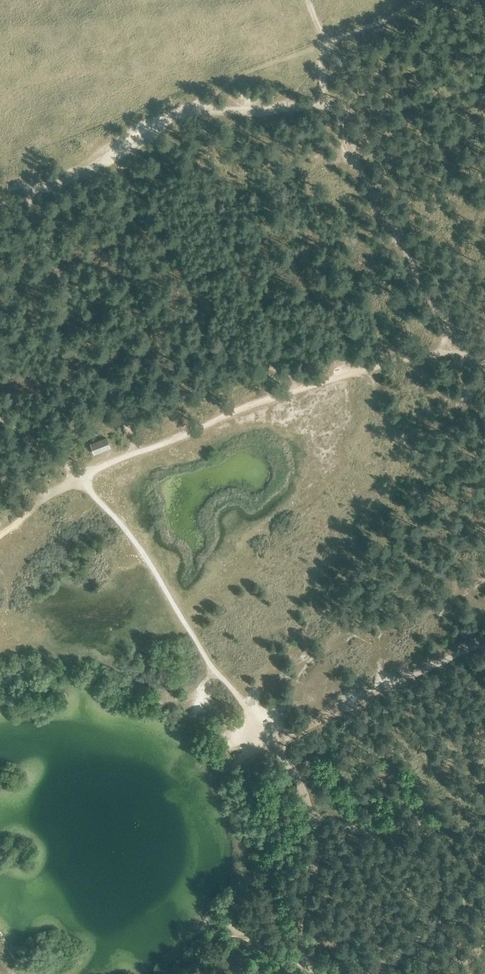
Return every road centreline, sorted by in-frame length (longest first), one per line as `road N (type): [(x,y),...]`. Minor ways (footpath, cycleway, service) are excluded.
road 1 (track): [(484,360),(417,357),(259,402),(80,477),(0,531)]
road 2 (track): [(484,882),(366,973)]

